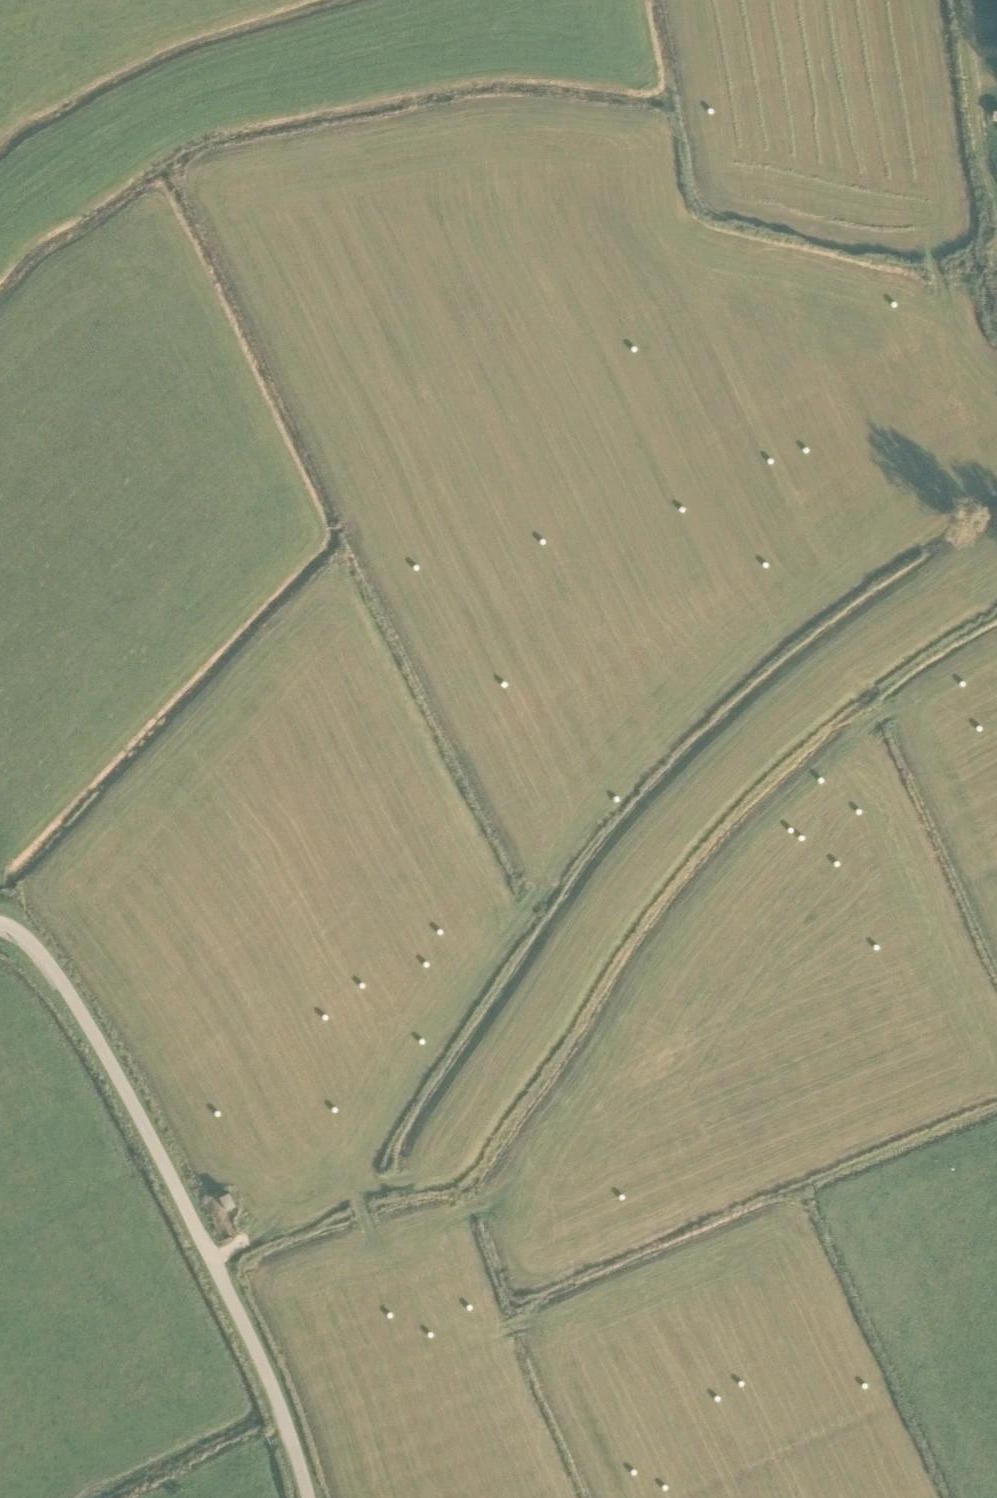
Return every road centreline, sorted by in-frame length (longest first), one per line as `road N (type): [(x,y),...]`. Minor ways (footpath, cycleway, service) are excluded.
road 1 (unclassified): [(0,929),(49,966),(161,1163),(264,1373),(305,1497)]

